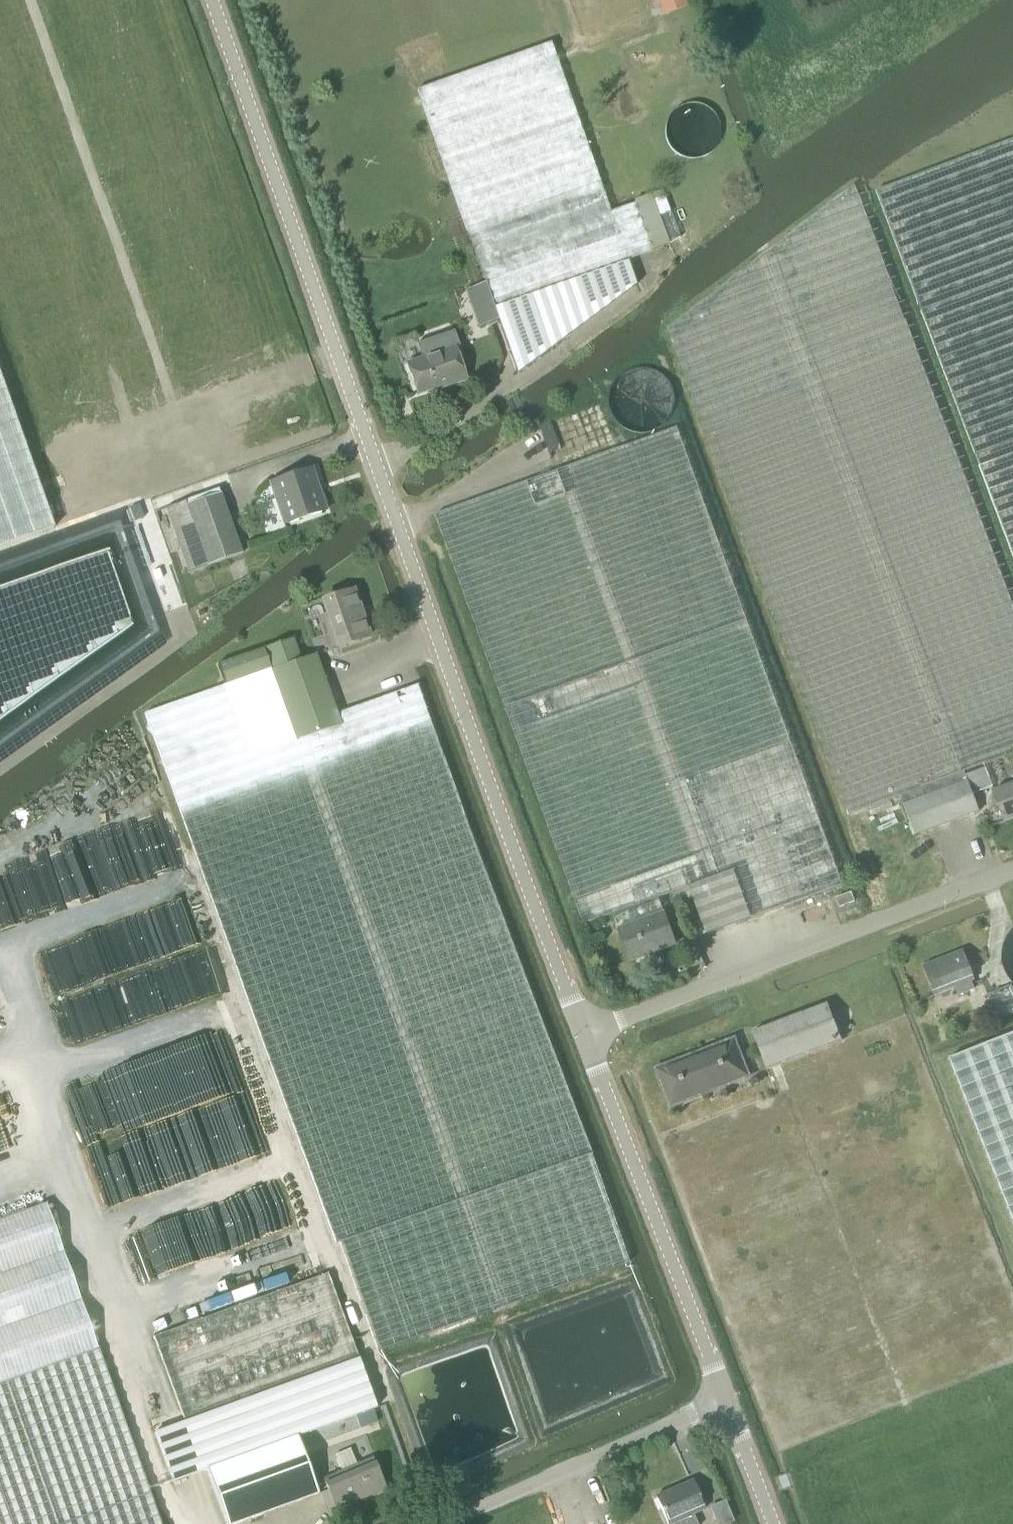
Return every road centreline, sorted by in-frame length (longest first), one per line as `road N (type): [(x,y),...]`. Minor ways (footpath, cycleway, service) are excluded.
road 1 (unclassified): [(583,1030),(211,0)]
road 2 (unclassified): [(1012,869),(583,1030)]
road 3 (unclassified): [(724,1402),(583,1030)]
road 4 (unclassified): [(724,1402),(444,1523)]
road 5 (unclassified): [(771,1523),(724,1402)]

